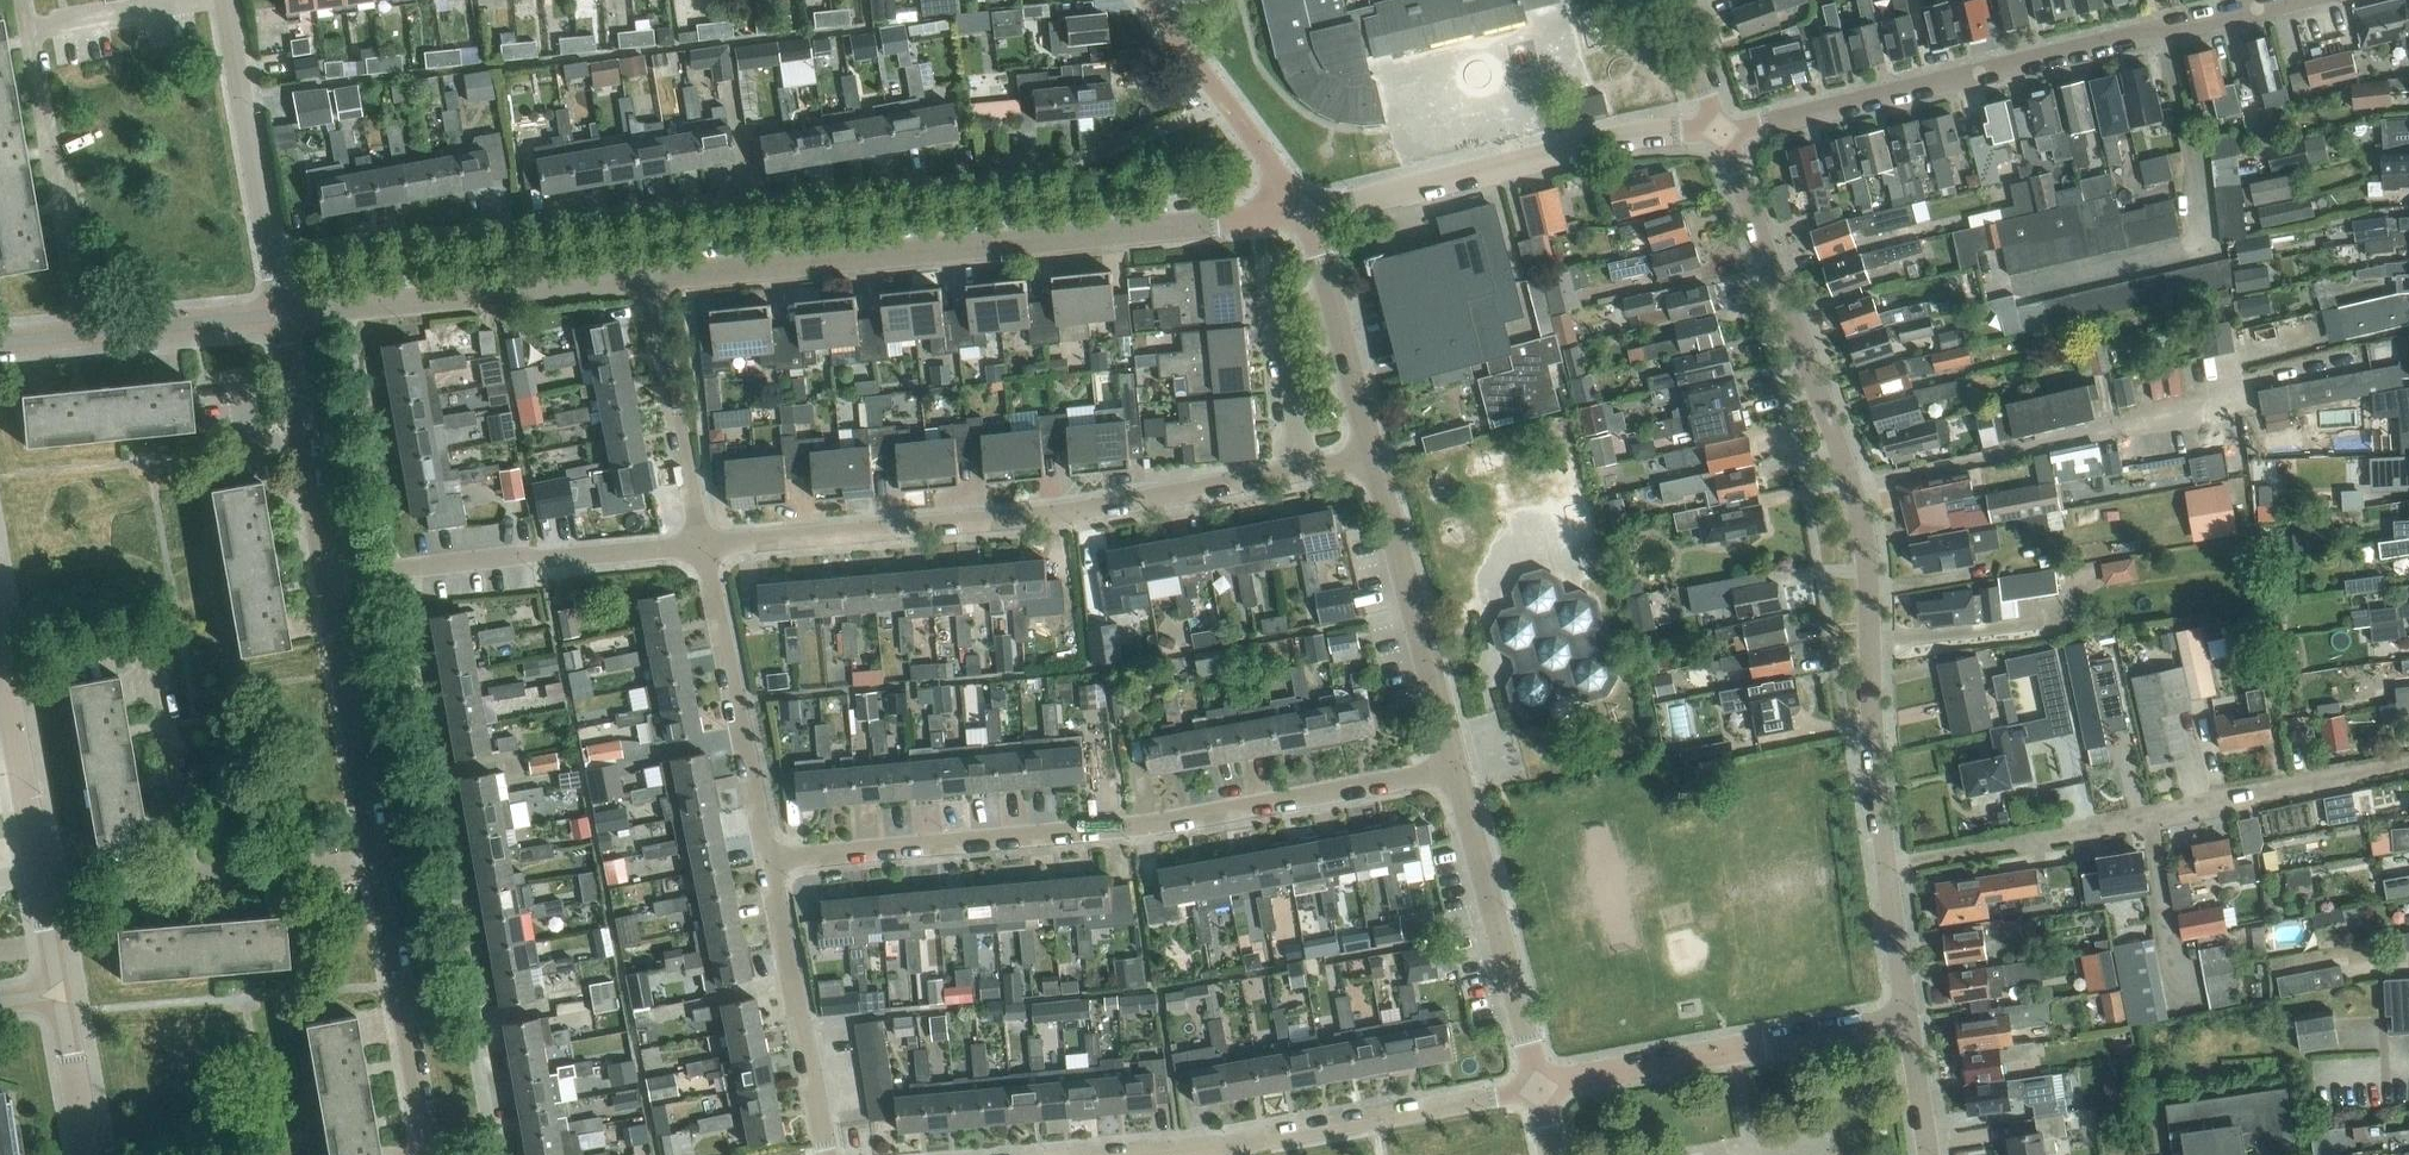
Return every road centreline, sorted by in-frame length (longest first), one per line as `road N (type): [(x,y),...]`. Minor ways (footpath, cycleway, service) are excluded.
road 1 (residential): [(1718,131),(1837,442),(1862,539),(1879,855),(1907,1026)]
road 2 (residential): [(768,859),(1153,824),(1453,769)]
road 3 (residential): [(701,546),(1081,512),(1371,461)]
road 4 (residential): [(650,278),(1305,214)]
road 5 (residential): [(423,1154),(319,573)]
road 6 (residential): [(1718,131),(1766,126),(2293,0)]
road 7 (track): [(1879,855),(2408,765)]
road 8 (residential): [(1305,214),(1667,135),(1718,131)]
road 9 (residential): [(319,573),(701,546)]
road 10 (residential): [(273,316),(650,278)]
road 11 (residential): [(1539,1091),(1907,1026)]
road 12 (residential): [(62,996),(0,639)]
road 13 (residential): [(1539,1091),(1453,769)]
road 14 (residential): [(1213,1144),(1539,1091)]
road 15 (residential): [(273,316),(217,0)]
road 16 (residential): [(768,859),(701,546)]
road 17 (residential): [(1453,769),(1371,461)]
road 18 (residential): [(824,1154),(768,859)]
road 19 (residential): [(0,346),(273,316)]
road 20 (residential): [(701,546),(650,278)]
road 21 (residential): [(1305,214),(1146,0)]
road 22 (residential): [(319,573),(273,316)]
road 23 (residential): [(1371,461),(1305,214)]
road 24 (residential): [(90,1154),(62,996)]
road 25 (residential): [(1678,0),(1718,131)]
road 26 (residential): [(1907,1026),(1927,1154)]

